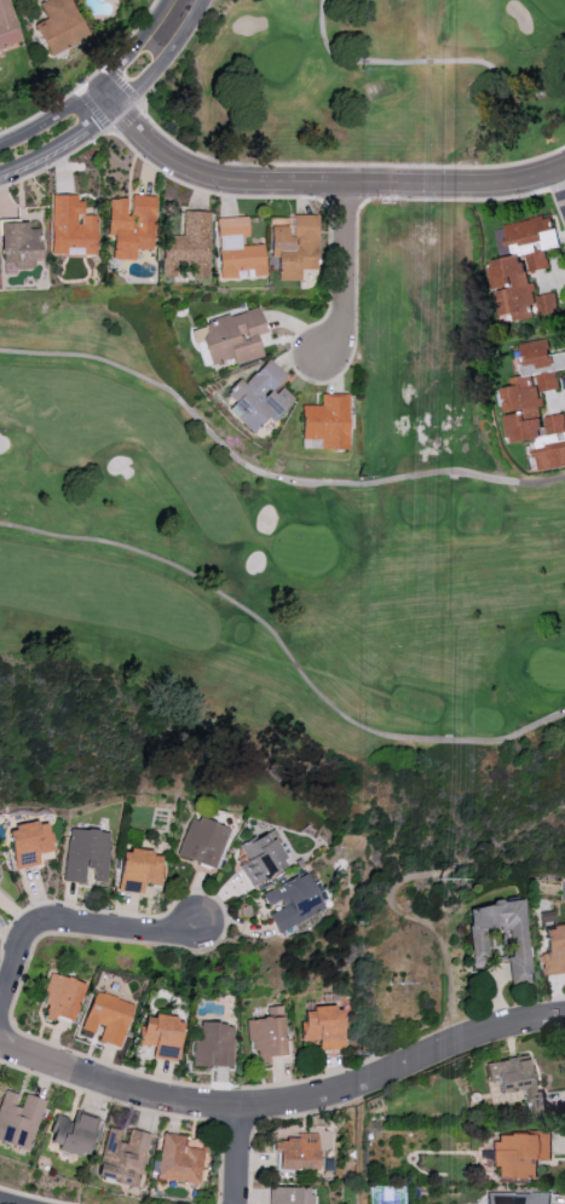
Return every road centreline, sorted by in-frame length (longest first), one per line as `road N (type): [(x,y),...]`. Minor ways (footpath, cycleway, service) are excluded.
road 1 (residential): [(0,1045),(116,1087),(243,1106),(361,1087),(498,1029),(564,1018)]
road 2 (residential): [(96,87),(145,140),(215,180),(484,185),(564,168)]
road 3 (residential): [(0,1016),(40,928),(142,937),(202,932)]
road 4 (residential): [(0,179),(64,149),(154,70),(172,30)]
road 5 (residential): [(172,30),(0,145)]
road 6 (residential): [(325,357),(345,333),(345,184)]

